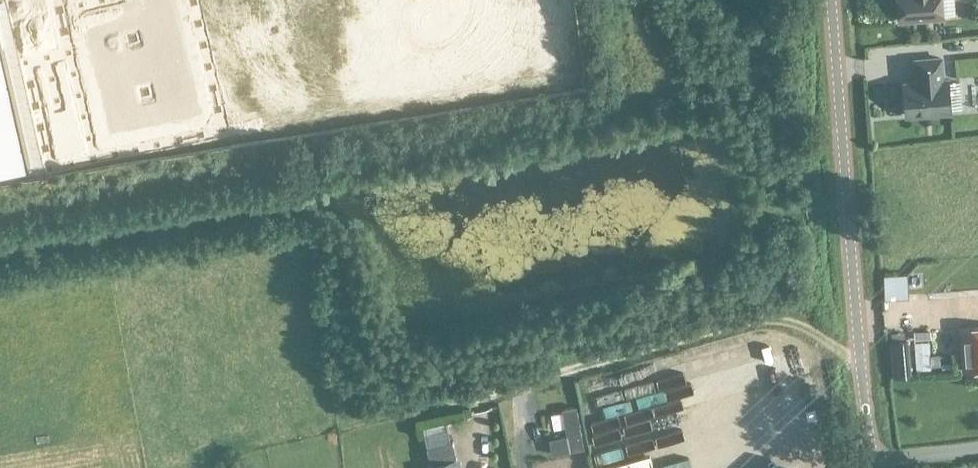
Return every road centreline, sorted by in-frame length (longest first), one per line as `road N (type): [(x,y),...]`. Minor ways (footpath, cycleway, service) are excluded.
road 1 (unclassified): [(876,464),(854,299),(831,0)]
road 2 (track): [(482,406),(501,388),(768,320),(803,326),(862,363)]

